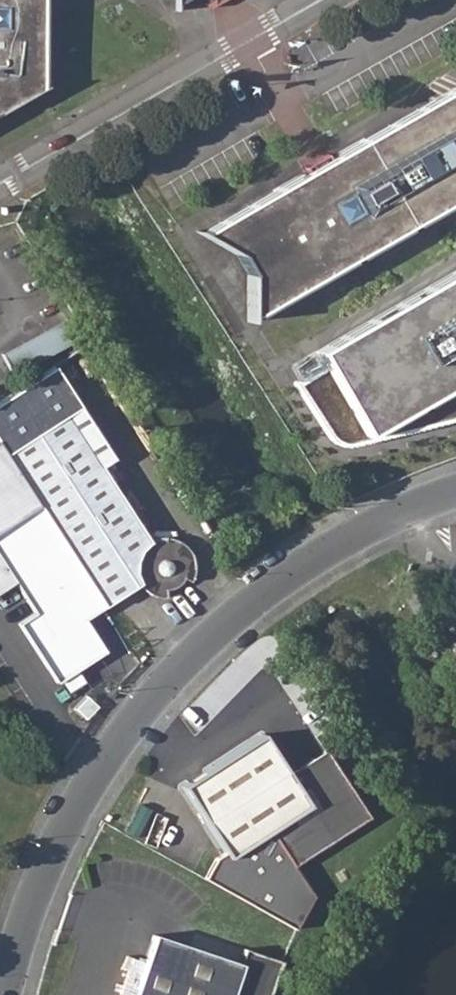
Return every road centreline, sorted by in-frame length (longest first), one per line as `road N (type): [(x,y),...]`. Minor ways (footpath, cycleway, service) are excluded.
road 1 (residential): [(2,994),(60,836),(143,707),(261,593),(336,545),(455,491)]

